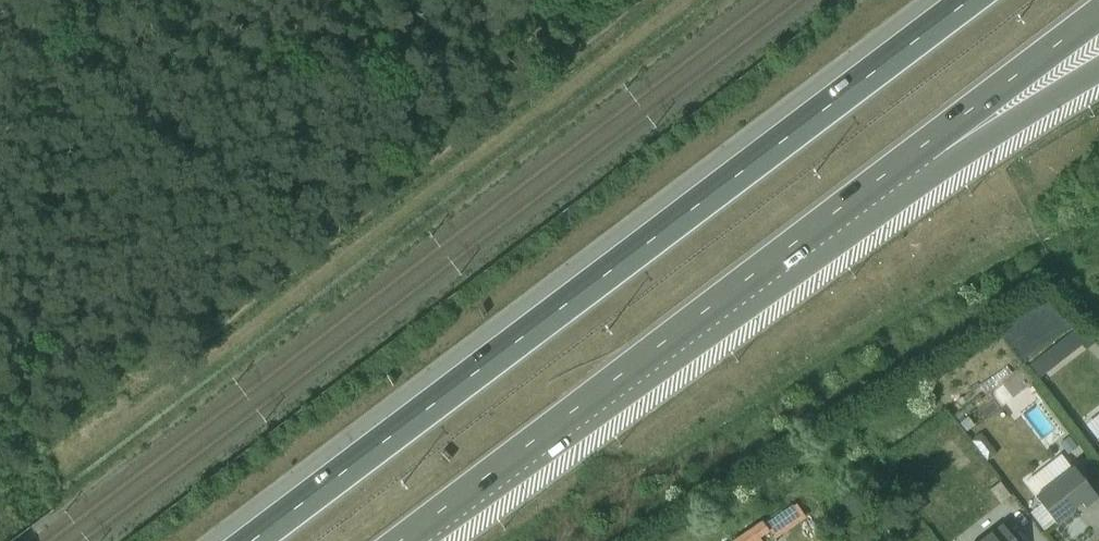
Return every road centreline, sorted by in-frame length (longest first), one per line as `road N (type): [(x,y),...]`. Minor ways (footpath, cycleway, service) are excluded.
road 1 (motorway): [(992,0),(265,540)]
road 2 (motorway): [(405,540),(935,140)]
road 3 (motorway): [(935,140),(1098,16)]
road 4 (motorway): [(935,140),(1060,100),(1098,75)]

